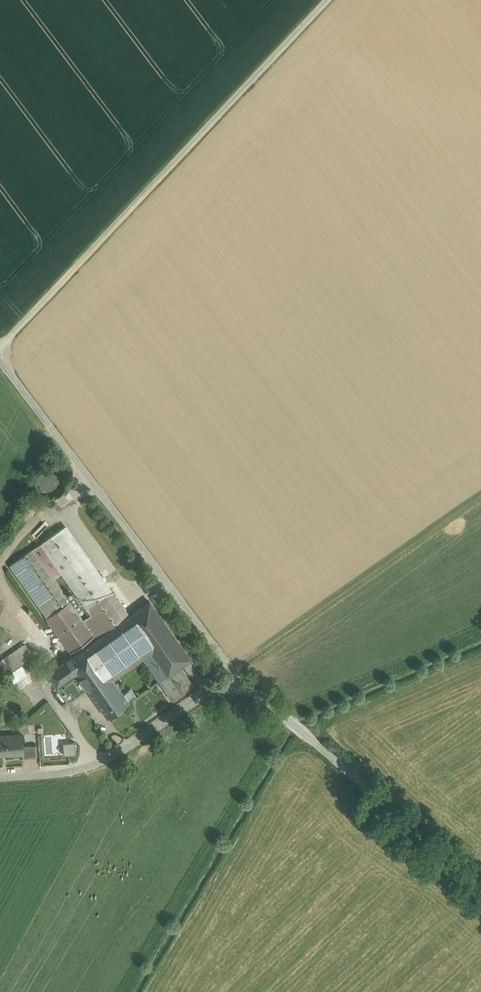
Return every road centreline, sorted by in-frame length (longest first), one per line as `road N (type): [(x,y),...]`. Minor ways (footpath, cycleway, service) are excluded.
road 1 (track): [(327,0),(0,347)]
road 2 (unclassified): [(0,358),(233,670)]
road 3 (unclassified): [(233,670),(480,889)]
road 4 (track): [(480,495),(233,670)]
road 5 (unclassified): [(0,778),(95,764),(233,670)]

